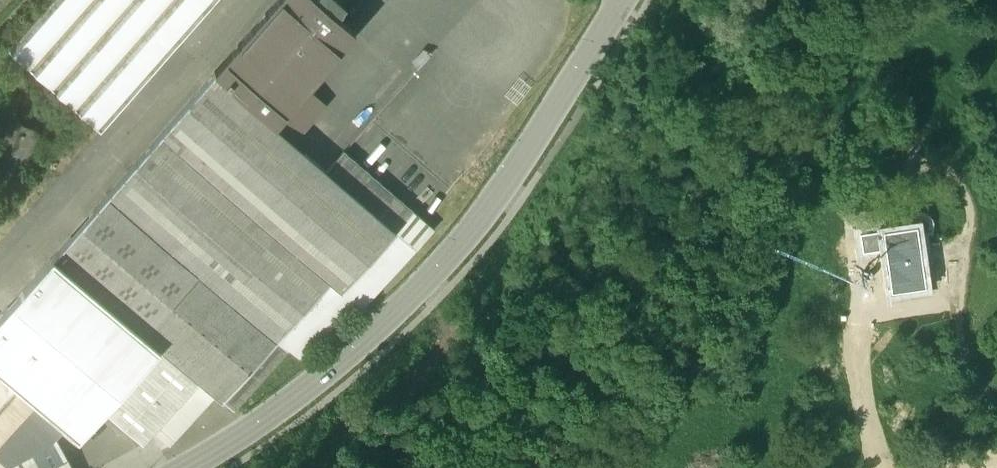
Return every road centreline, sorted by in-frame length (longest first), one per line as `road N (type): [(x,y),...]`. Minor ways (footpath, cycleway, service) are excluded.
road 1 (unclassified): [(207,467),(345,370),(419,294),(462,249),(562,103)]
road 2 (residential): [(562,103),(628,0)]

